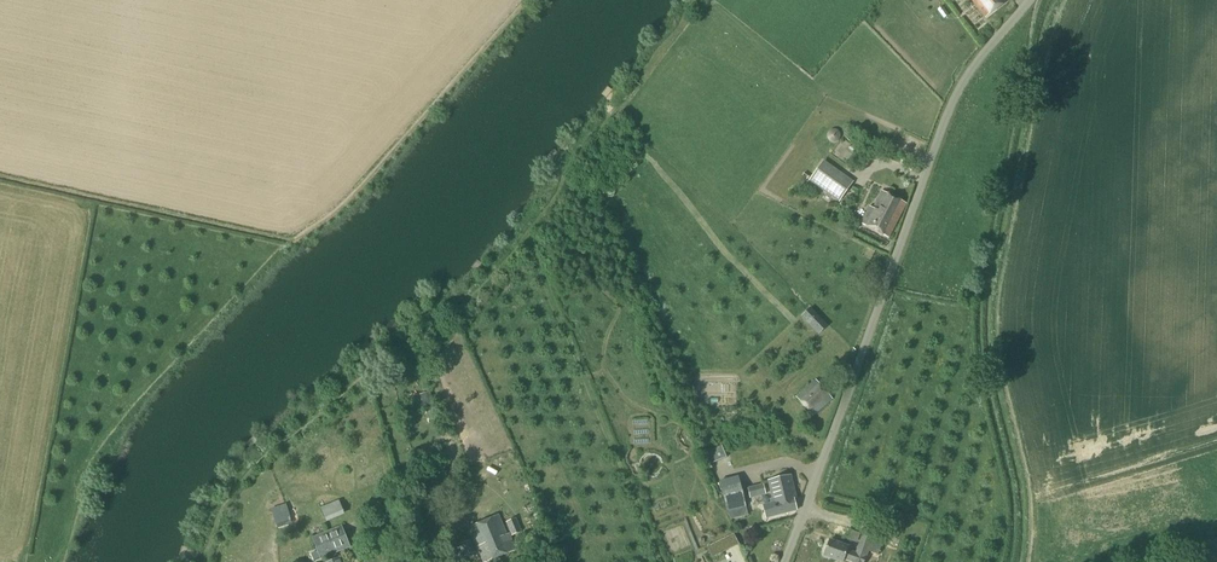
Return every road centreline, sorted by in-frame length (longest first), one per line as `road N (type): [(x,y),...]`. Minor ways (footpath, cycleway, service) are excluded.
road 1 (unclassified): [(784,561),(955,99),(1031,0)]

